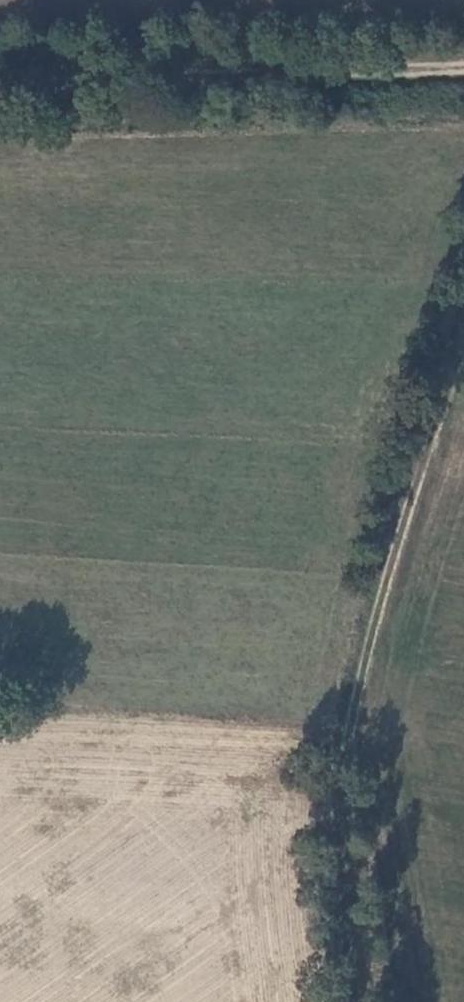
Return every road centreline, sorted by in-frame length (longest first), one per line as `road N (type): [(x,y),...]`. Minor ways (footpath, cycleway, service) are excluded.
road 1 (track): [(372,1001),(343,793),(463,270)]
road 2 (track): [(463,75),(0,89)]

